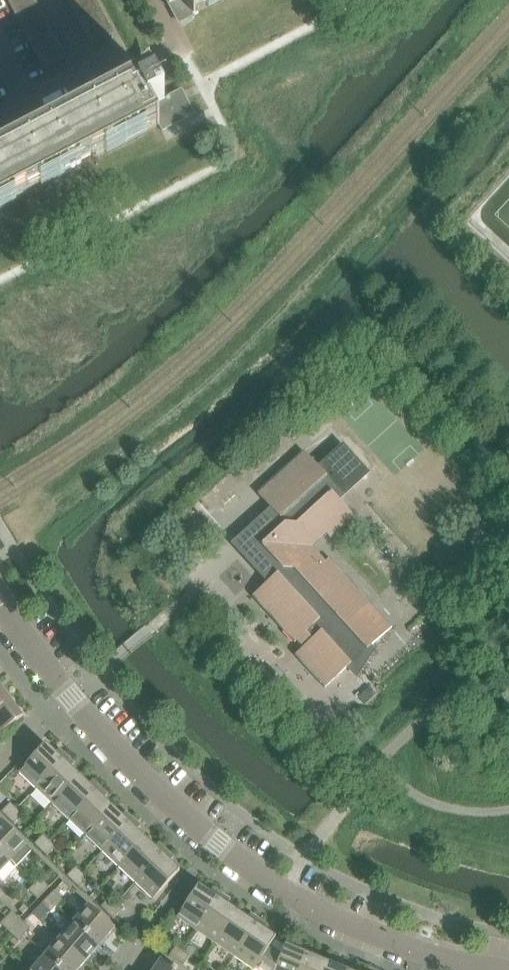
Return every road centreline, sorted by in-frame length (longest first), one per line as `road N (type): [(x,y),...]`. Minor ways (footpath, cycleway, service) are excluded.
road 1 (residential): [(0,598),(74,699),(146,774),(283,889),(439,958),(508,969)]

